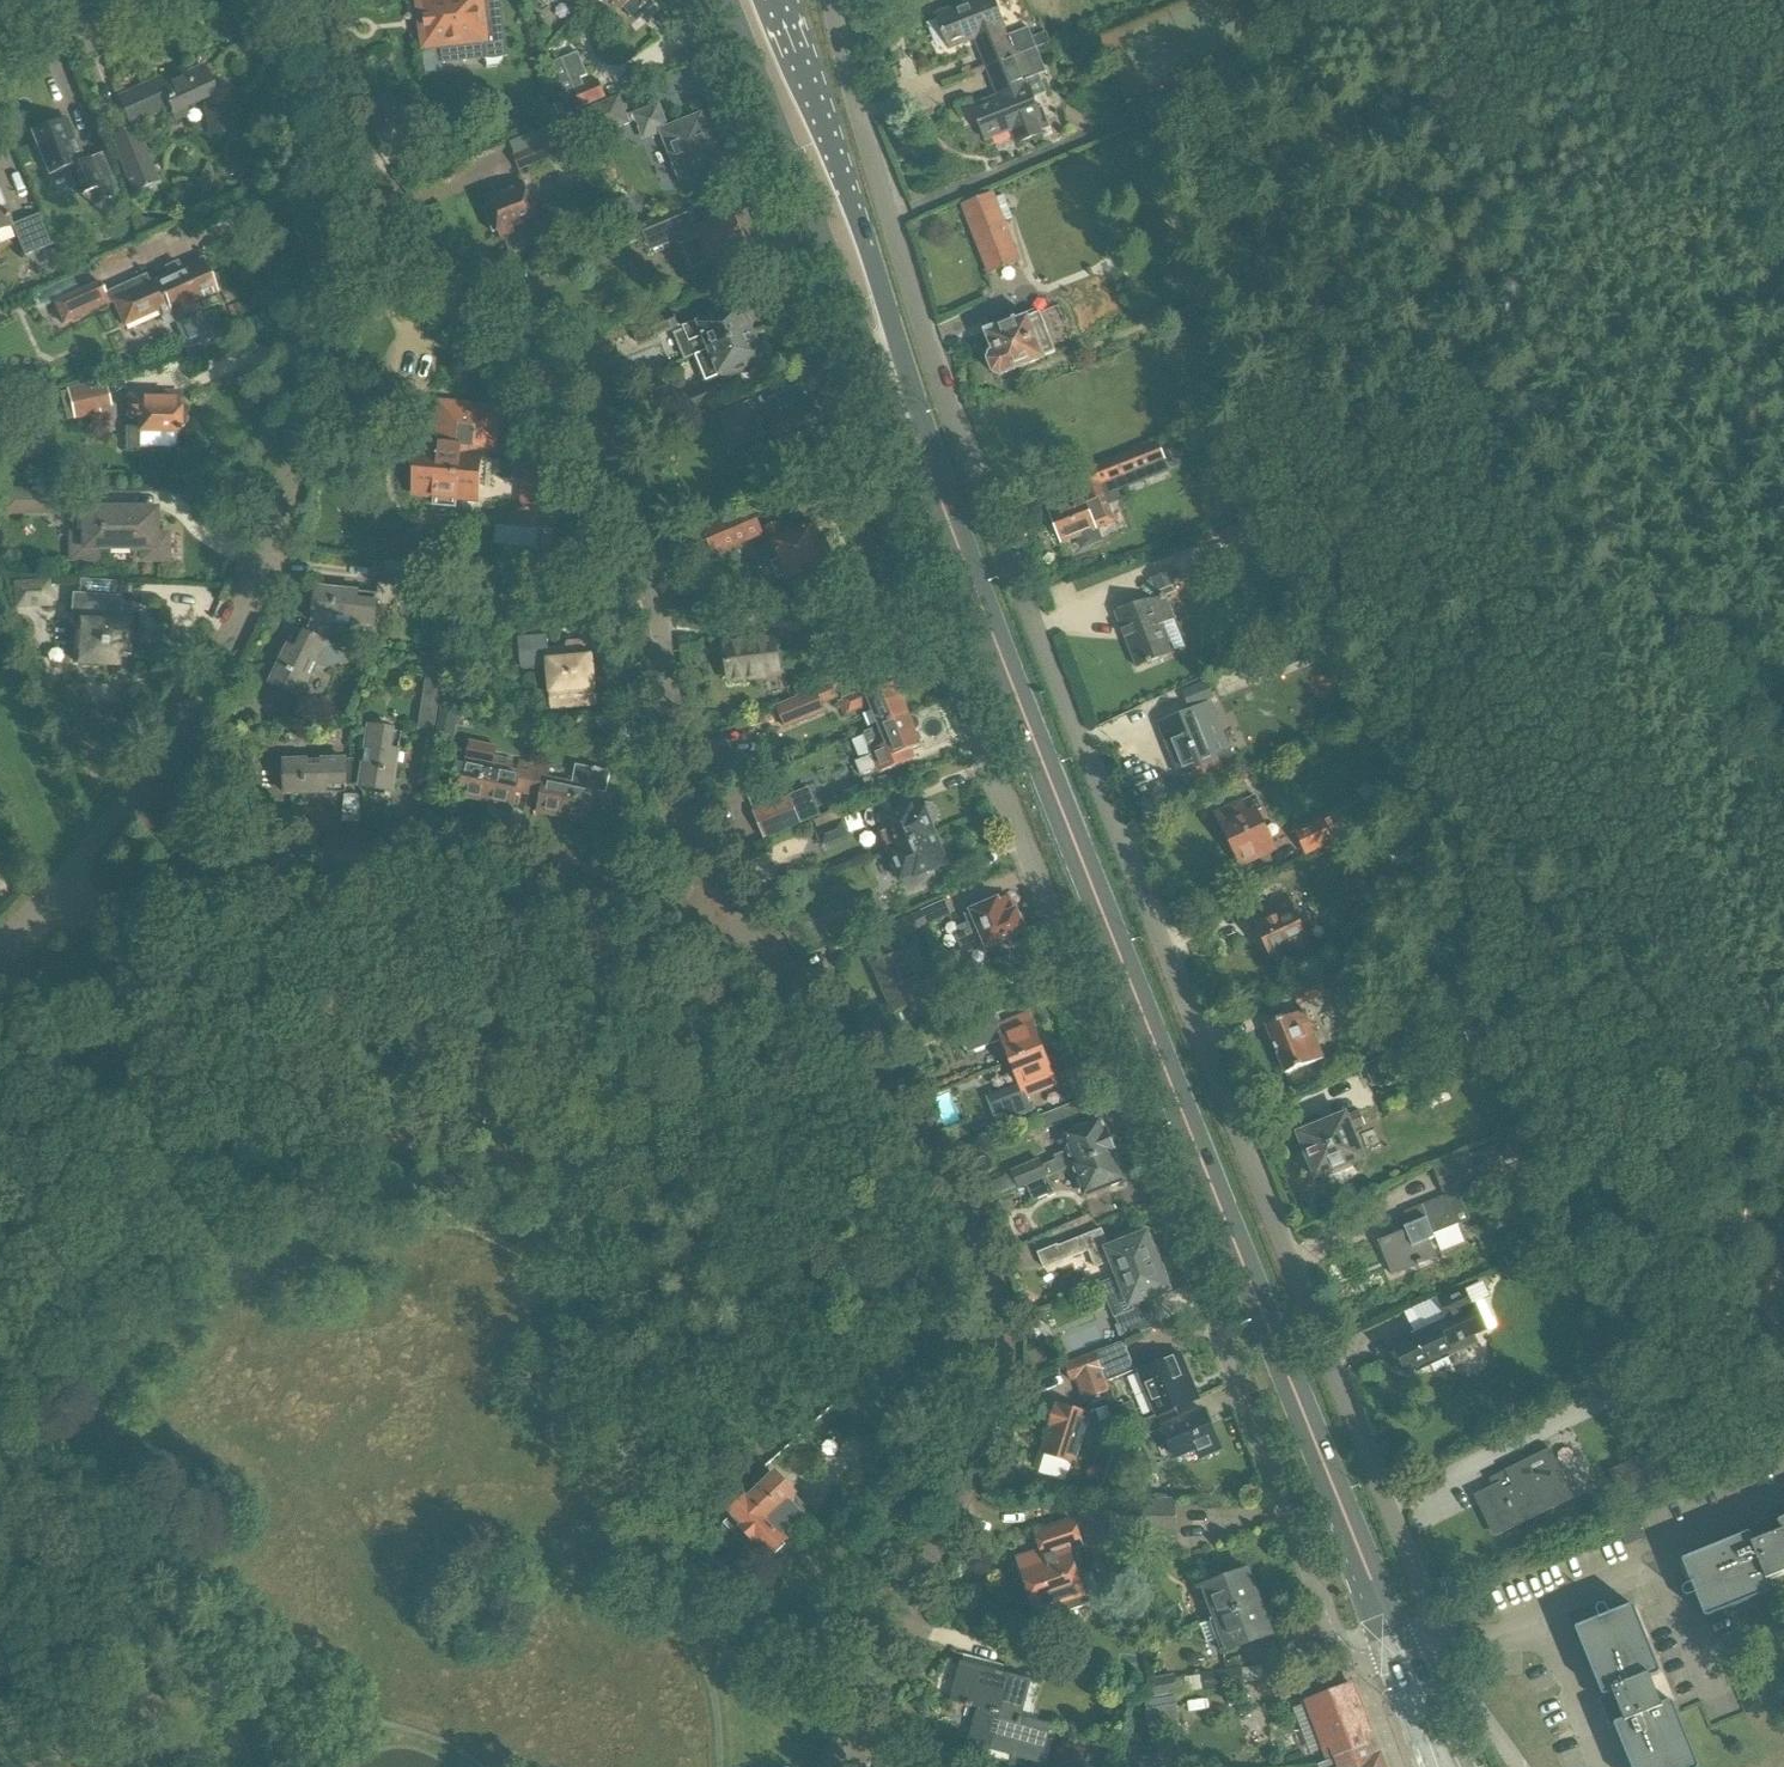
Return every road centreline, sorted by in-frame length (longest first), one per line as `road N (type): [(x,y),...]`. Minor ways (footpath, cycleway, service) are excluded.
road 1 (unclassified): [(685,0),(1348,1650),(1401,1650)]
road 2 (unclassified): [(832,0),(917,299),(1035,620),(1438,1636)]
road 3 (primary): [(1401,1650),(922,454)]
road 4 (residential): [(742,944),(668,736),(642,542),(602,461),(354,174),(300,87)]
road 5 (residential): [(831,1766),(979,1449),(1002,1354),(981,1258),(933,1156),(872,1066),(742,944)]
road 6 (residential): [(46,919),(186,717),(268,546),(300,87)]
road 7 (residential): [(46,919),(225,869),(300,857),(411,854),(567,877),(742,944)]
road 8 (primary): [(731,0),(873,354),(922,454)]
road 9 (primary): [(922,454),(849,180),(776,0)]
road 10 (residential): [(0,63),(140,0)]
road 11 (primary): [(1466,1766),(1434,1693),(1401,1650)]
road 12 (primary): [(1401,1650),(1404,1683),(1432,1766)]

